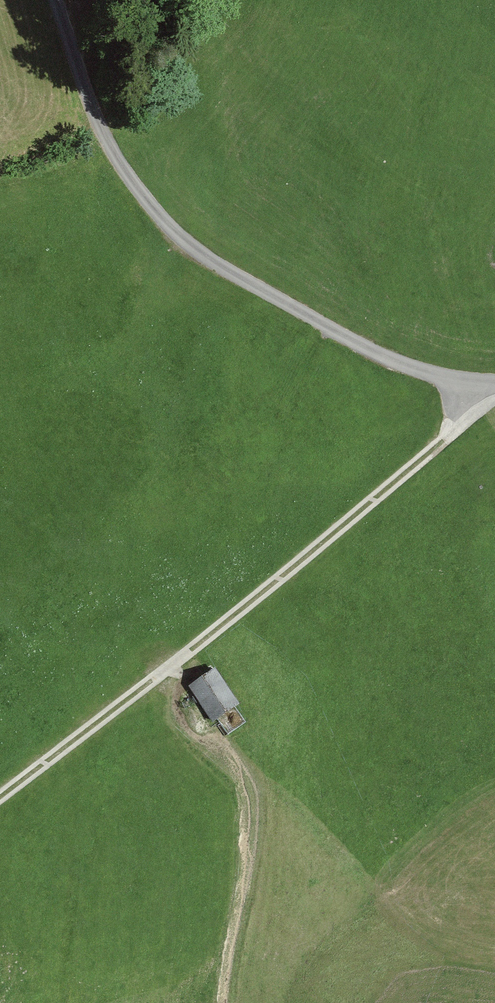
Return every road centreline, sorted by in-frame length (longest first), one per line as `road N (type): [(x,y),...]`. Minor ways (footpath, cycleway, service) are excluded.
road 1 (track): [(0,782),(148,652),(235,629),(478,387)]
road 2 (track): [(68,0),(173,235),(478,387),(494,385)]
road 3 (track): [(148,652),(184,744),(244,777),(260,870),(235,1002)]

